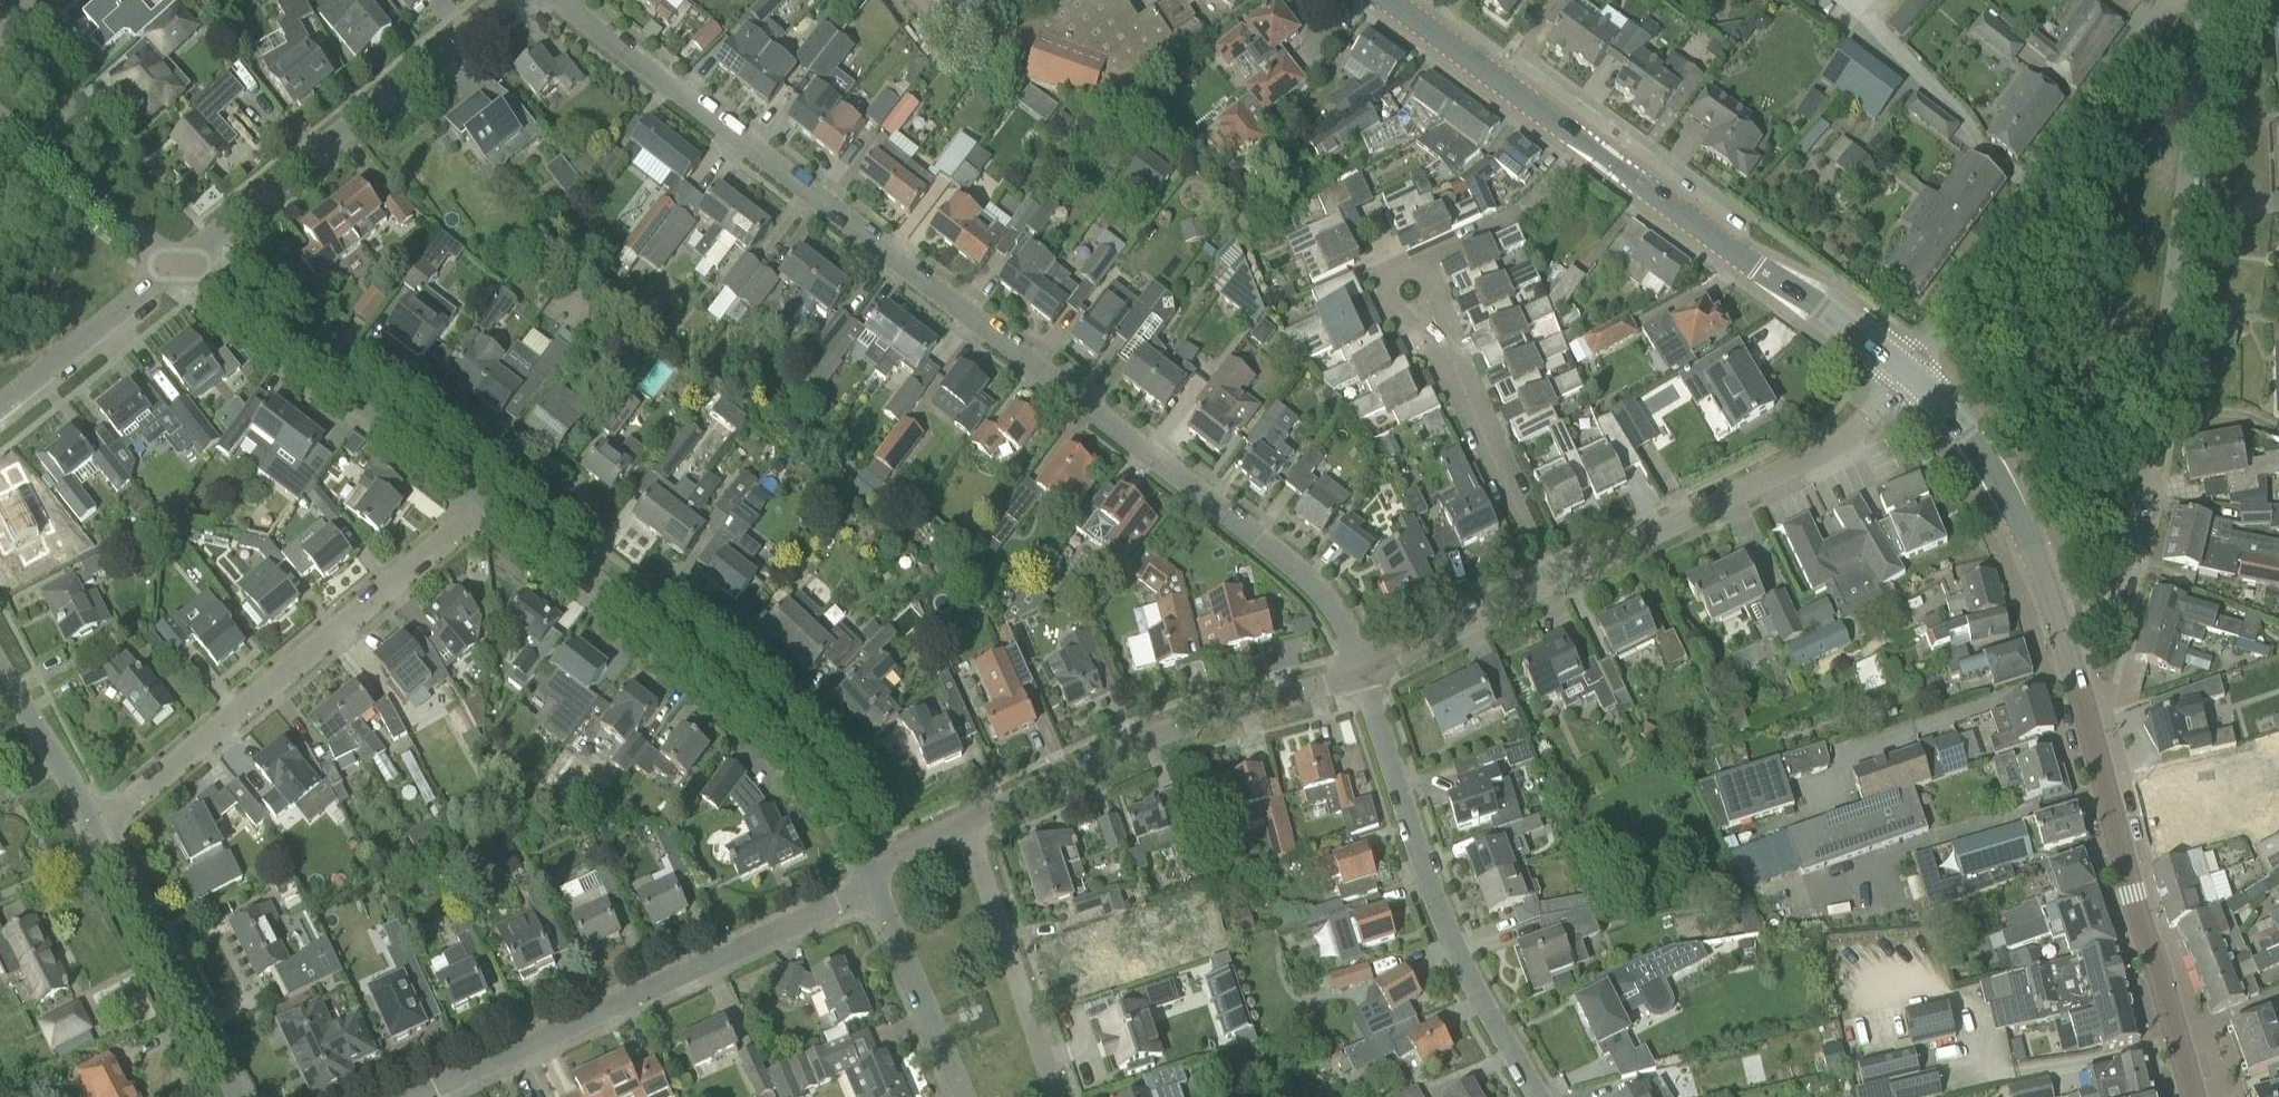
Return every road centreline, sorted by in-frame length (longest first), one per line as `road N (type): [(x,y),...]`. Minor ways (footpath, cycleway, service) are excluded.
road 1 (residential): [(1359,671),(1342,620),(1314,583),(560,0)]
road 2 (residential): [(2059,629),(2104,608),(2123,574),(2152,447),(2210,0)]
road 3 (tertiary): [(1904,374),(1387,0)]
road 4 (residential): [(867,862),(828,790),(754,711),(487,500)]
road 5 (residential): [(108,842),(487,500)]
road 6 (residential): [(414,1096),(875,886)]
road 7 (tertiary): [(2193,1096),(2059,629)]
road 8 (residential): [(1536,1096),(1472,988),(1432,894),(1359,671)]
road 9 (residential): [(2172,0),(1904,374)]
road 10 (residential): [(964,820),(1152,734),(1359,671)]
road 11 (residential): [(178,264),(503,0)]
road 12 (residential): [(1552,581),(1828,450),(1904,374)]
road 13 (residential): [(487,500),(178,264)]
road 14 (residential): [(1552,581),(1411,263)]
road 15 (tertiary): [(2059,629),(1988,467),(1904,374)]
road 16 (unclassified): [(1056,1096),(964,820)]
road 17 (residential): [(241,1096),(108,842)]
road 18 (residential): [(178,264),(0,120)]
road 19 (residential): [(964,1096),(875,886)]
road 20 (residential): [(0,402),(178,264)]
road 21 (residential): [(1359,671),(1552,581)]
road 22 (residential): [(108,842),(0,669)]
road 23 (residential): [(108,842),(0,896)]

